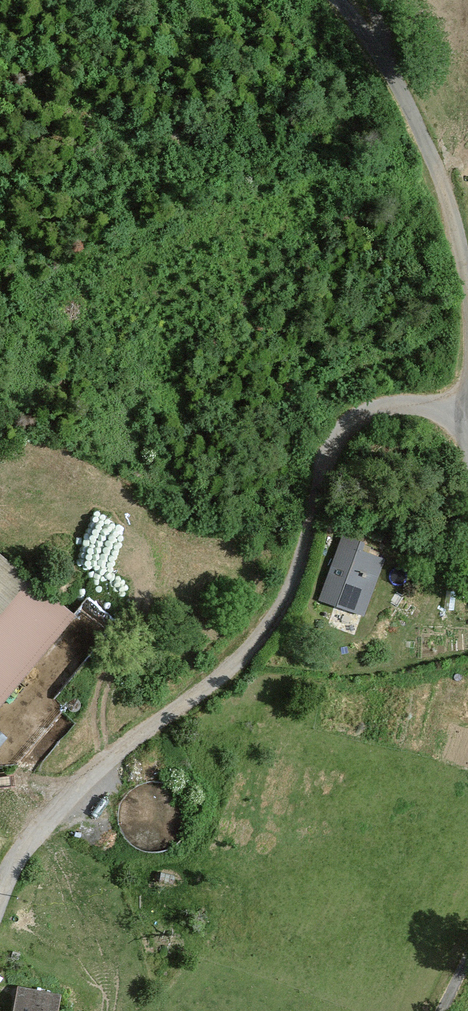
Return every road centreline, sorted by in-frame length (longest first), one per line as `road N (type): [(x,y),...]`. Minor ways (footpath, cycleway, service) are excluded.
road 1 (track): [(467,406),(372,410),(330,445),(283,608),(222,680),(74,780),(25,842),(0,904)]
road 2 (unclassified): [(340,0),(414,118),(467,281)]

